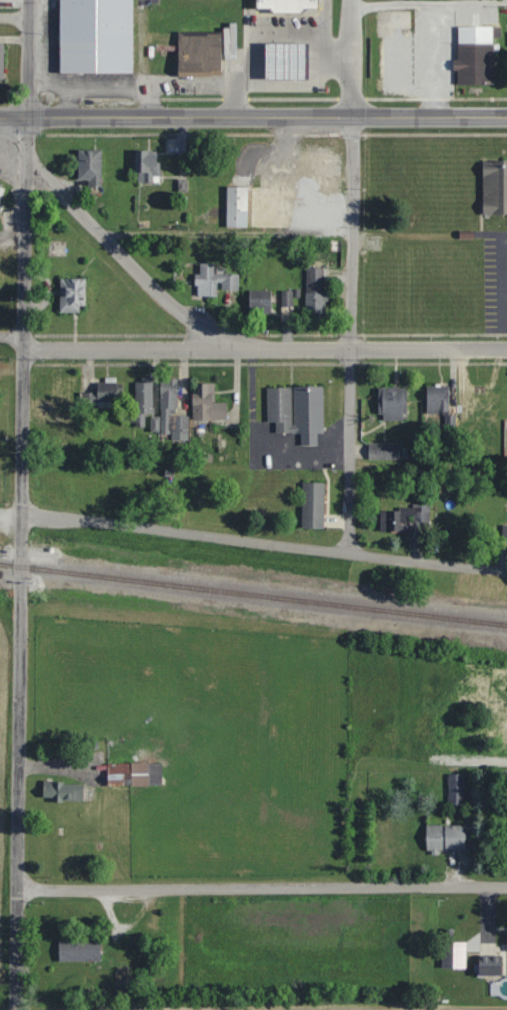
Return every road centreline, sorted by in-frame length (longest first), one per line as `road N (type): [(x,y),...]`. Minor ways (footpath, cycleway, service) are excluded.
road 1 (residential): [(506,348),(236,347),(149,282),(29,156)]
road 2 (residential): [(506,887),(17,889)]
road 3 (residential): [(506,571),(24,513)]
road 4 (primary): [(506,115),(30,116)]
road 5 (residential): [(23,566),(30,116)]
road 6 (residential): [(352,347),(354,0)]
road 7 (residential): [(17,889),(23,566)]
road 8 (residential): [(27,348),(236,347)]
road 9 (residential): [(350,551),(352,347)]

